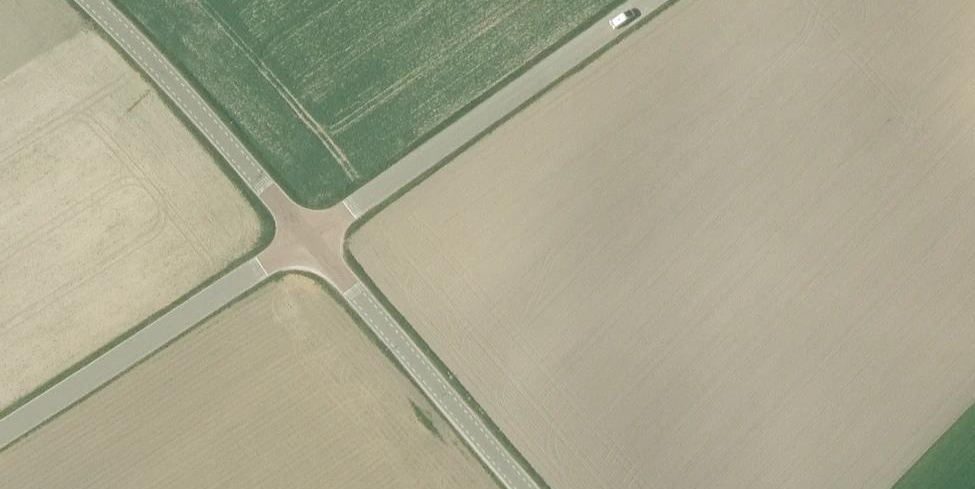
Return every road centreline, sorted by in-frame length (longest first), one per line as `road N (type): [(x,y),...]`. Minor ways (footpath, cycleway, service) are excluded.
road 1 (unclassified): [(647,0),(309,237)]
road 2 (unclassified): [(309,237),(0,433)]
road 3 (unclassified): [(526,488),(309,237)]
road 4 (unclassified): [(309,237),(91,0)]

